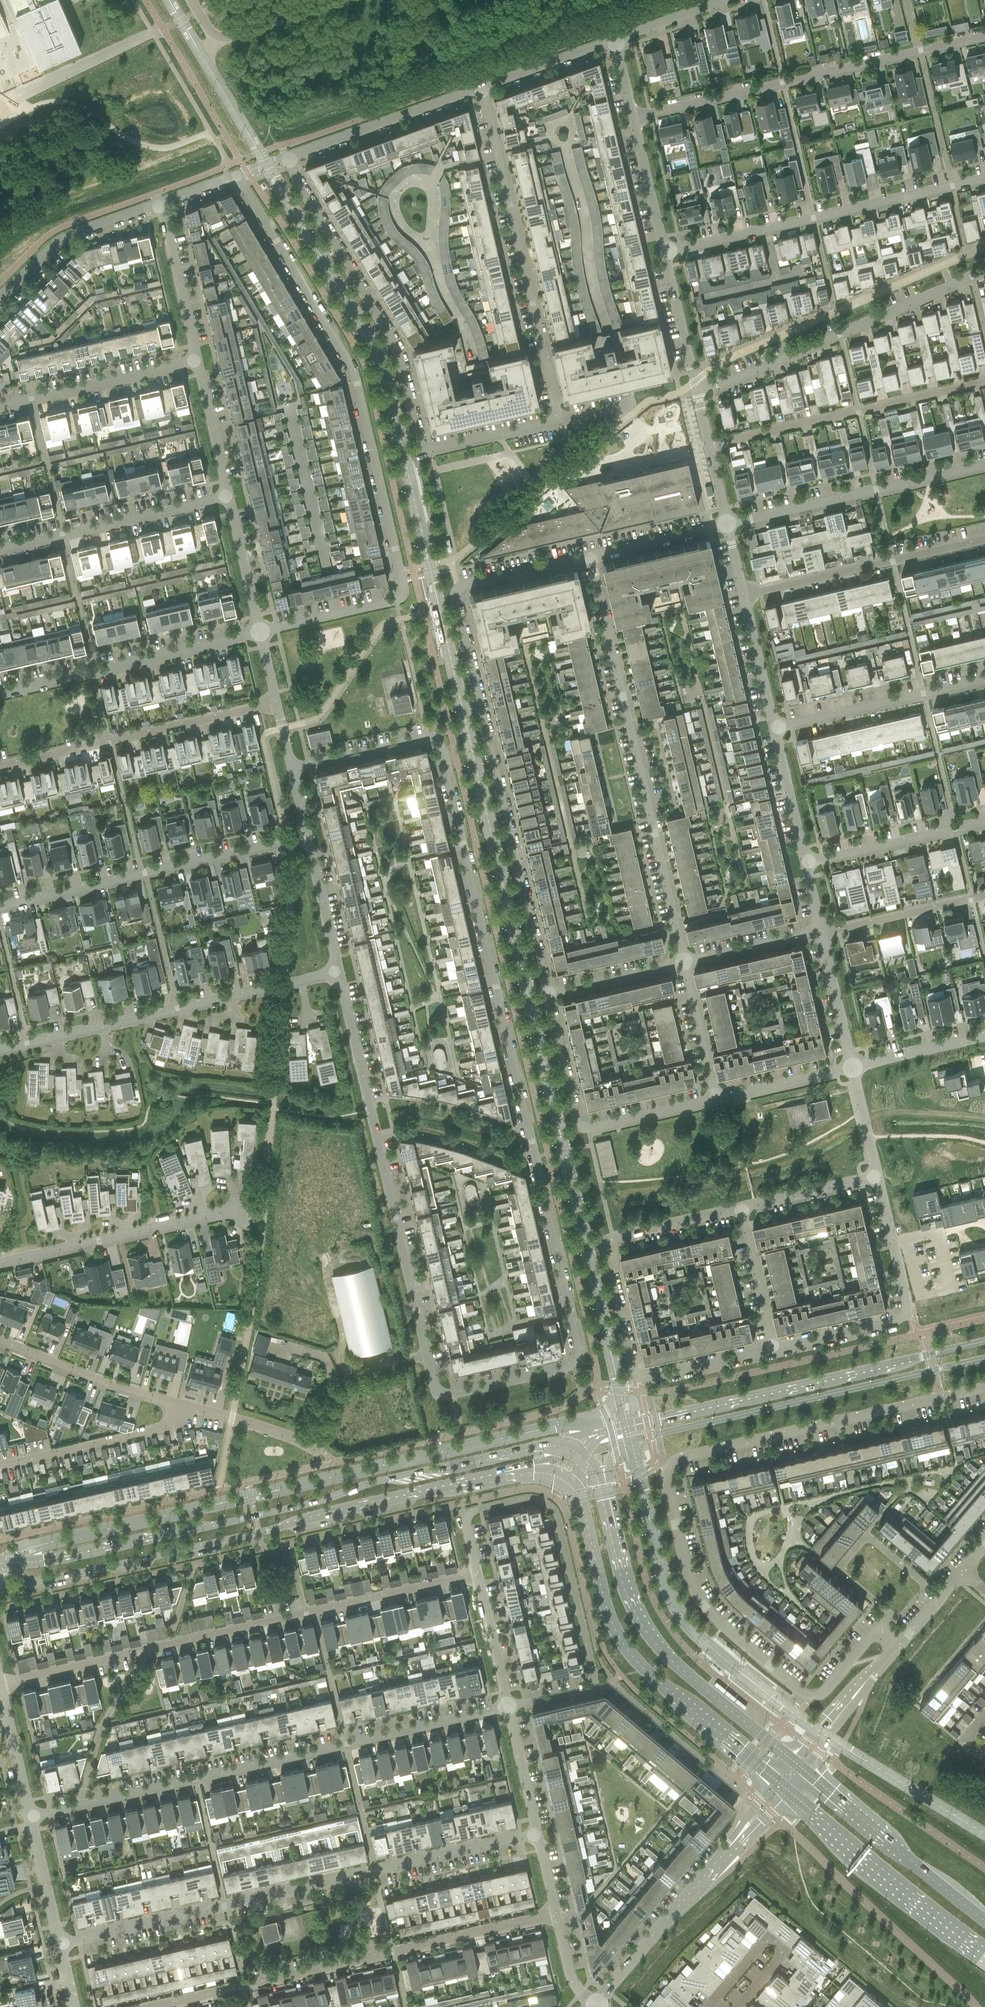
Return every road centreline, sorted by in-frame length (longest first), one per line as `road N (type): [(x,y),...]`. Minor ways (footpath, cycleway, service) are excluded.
road 1 (residential): [(294,772),(432,739),(439,745),(578,1354),(568,1369),(456,1395),(435,1386),(340,973)]
road 2 (residential): [(984,1389),(677,1461),(669,1470),(696,1595),(797,1689),(821,1695),(877,1631),(897,1647)]
road 3 (secondary): [(553,1444),(122,1546),(0,1566)]
road 4 (residential): [(590,557),(468,586),(453,597),(547,995)]
road 5 (secondary): [(0,1586),(499,1472)]
road 6 (residential): [(0,1685),(479,1575)]
road 7 (unclassified): [(60,1944),(537,1836)]
road 8 (unclassified): [(31,1820),(506,1709)]
road 9 (residential): [(287,158),(396,357),(417,450),(556,420)]
road 10 (residential): [(233,179),(354,369),(404,580),(400,598)]
road 11 (residential): [(688,963),(590,557)]
road 12 (unclassified): [(167,2006),(556,1916)]
road 13 (secondary): [(984,1340),(598,1435)]
road 14 (secondary): [(577,1489),(609,1618),(628,1652),(777,1782)]
road 15 (secondary): [(631,1442),(984,1357)]
road 16 (residential): [(633,115),(984,35)]
road 17 (secondary): [(793,1762),(645,1629),(603,1482)]
road 18 (residential): [(0,1052),(340,973)]
road 19 (residential): [(556,420),(482,89)]
road 20 (unclassified): [(479,1575),(465,1516),(537,1500),(549,1507),(598,1689)]
road 21 (residential): [(666,251),(984,179)]
road 22 (residential): [(0,910),(311,841)]
road 23 (residential): [(697,384),(722,387),(753,375),(984,274)]
road 24 (track): [(0,1122),(51,1133),(122,1132),(145,1126),(153,1104),(167,1096),(273,1106)]
road 25 (residential): [(0,766),(277,699)]
road 26 (residential): [(711,447),(984,384)]
road 27 (unclassified): [(718,1099),(582,1128),(547,995)]
road 28 (track): [(600,1182),(745,1167),(795,1151),(857,1115)]
road 29 (residential): [(0,690),(261,632)]
road 30 (residential): [(728,524),(984,466)]
road 31 (secondary): [(786,1790),(984,1958)]
road 32 (residential): [(0,1266),(246,1210)]
road 33 (residential): [(744,595),(984,540)]
road 34 (secondary): [(984,1922),(803,1769)]
road 35 (residential): [(0,549),(229,494)]
road 36 (residential): [(595,2006),(734,1842)]
road 37 (residential): [(777,729),(984,681)]
road 38 (tertiary): [(287,158),(482,89)]
road 39 (residential): [(0,403),(197,361)]
road 40 (residential): [(188,1410),(174,1428),(0,1468)]
road 41 (residential): [(188,1410),(0,1343)]
road 42 (tertiary): [(0,304),(66,238),(162,205)]
road 43 (residential): [(709,2006),(769,1936),(785,1949),(735,2006)]
road 44 (residential): [(807,864),(984,823)]
road 45 (residential): [(821,932),(984,896)]
road 46 (unclassified): [(335,0),(220,36),(192,0)]
road 47 (residential): [(197,361),(162,205)]
road 48 (residential): [(905,1297),(909,1312),(895,1321),(773,1349)]
road 49 (residential): [(547,995),(688,963)]
road 50 (residential): [(261,632),(400,598)]
road 51 (unclassified): [(773,1349),(740,1210)]
road 52 (residential): [(590,557),(728,524)]
road 53 (residential): [(261,632),(229,494)]
road 54 (residential): [(853,1070),(821,932)]
road 55 (unclassified): [(608,1249),(613,1240),(740,1210)]
road 56 (tertiary): [(482,89),(614,41)]
road 57 (residential): [(666,251),(633,115)]
road 58 (unclassified): [(740,1210),(876,1177)]
road 59 (residential): [(773,1349),(637,1381)]
road 60 (residential): [(718,1099),(688,963)]
road 61 (residential): [(807,864),(777,729)]
road 62 (unclassified): [(853,1070),(718,1099)]
road 63 (residential): [(777,729),(744,595)]
road 64 (residential): [(229,494),(197,361)]
road 65 (unclassified): [(506,1709),(479,1575)]
road 66 (residential): [(697,384),(666,251)]
road 67 (residential): [(688,963),(821,932)]
road 68 (residential): [(608,1249),(637,1381)]
road 69 (residential): [(340,973),(311,841)]
road 70 (residential): [(853,1070),(984,1038)]
road 71 (residential): [(31,1820),(0,1690)]
road 72 (unclassified): [(537,1836),(506,1709)]
road 73 (residential): [(311,1448),(188,1410)]
road 74 (residential): [(60,1944),(31,1820)]
road 75 (tertiary): [(614,41),(731,0)]
road 76 (residential): [(905,1297),(876,1177)]

